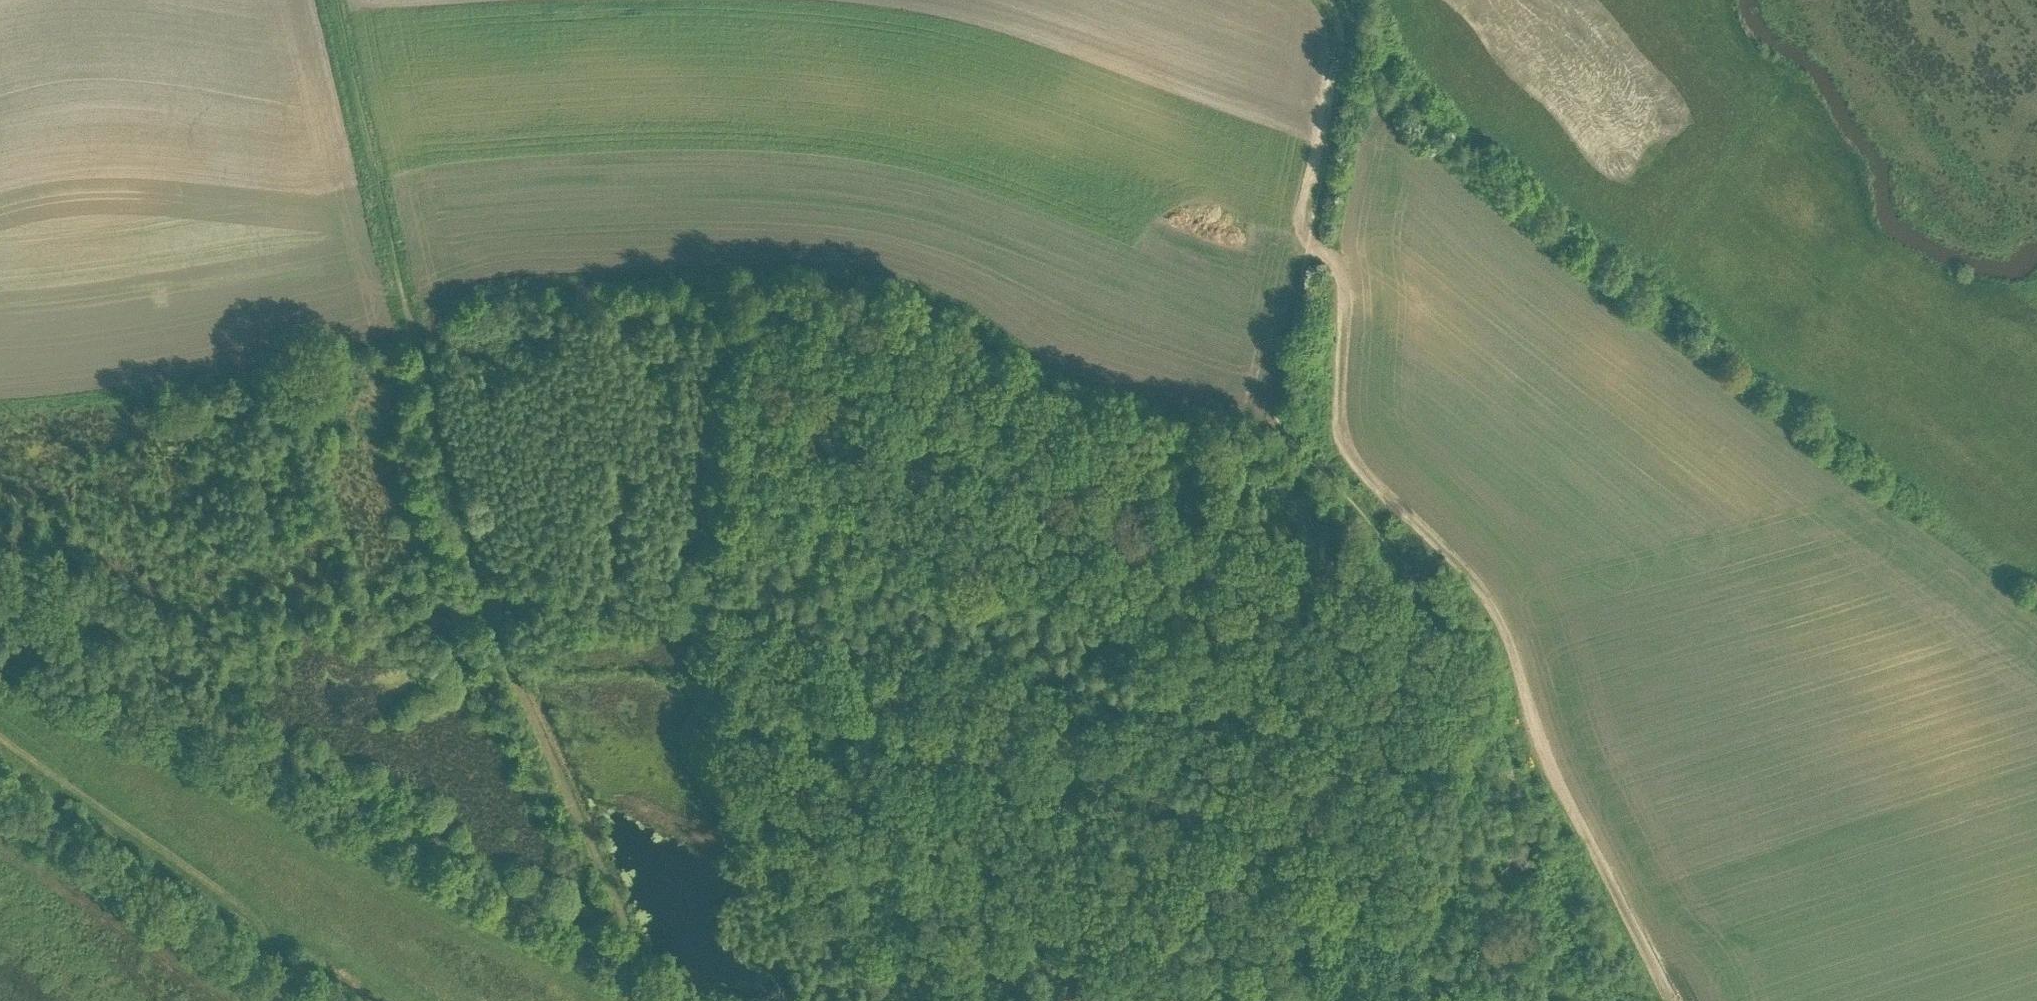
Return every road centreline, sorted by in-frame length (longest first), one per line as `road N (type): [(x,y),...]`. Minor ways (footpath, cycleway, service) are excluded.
road 1 (track): [(1308,242),(1332,261),(1339,279),(1330,384),(1342,449),(1500,614),(1542,749),(1676,1000)]
road 2 (track): [(1331,0),(1338,15),(1333,60),(1301,222),(1308,242)]

